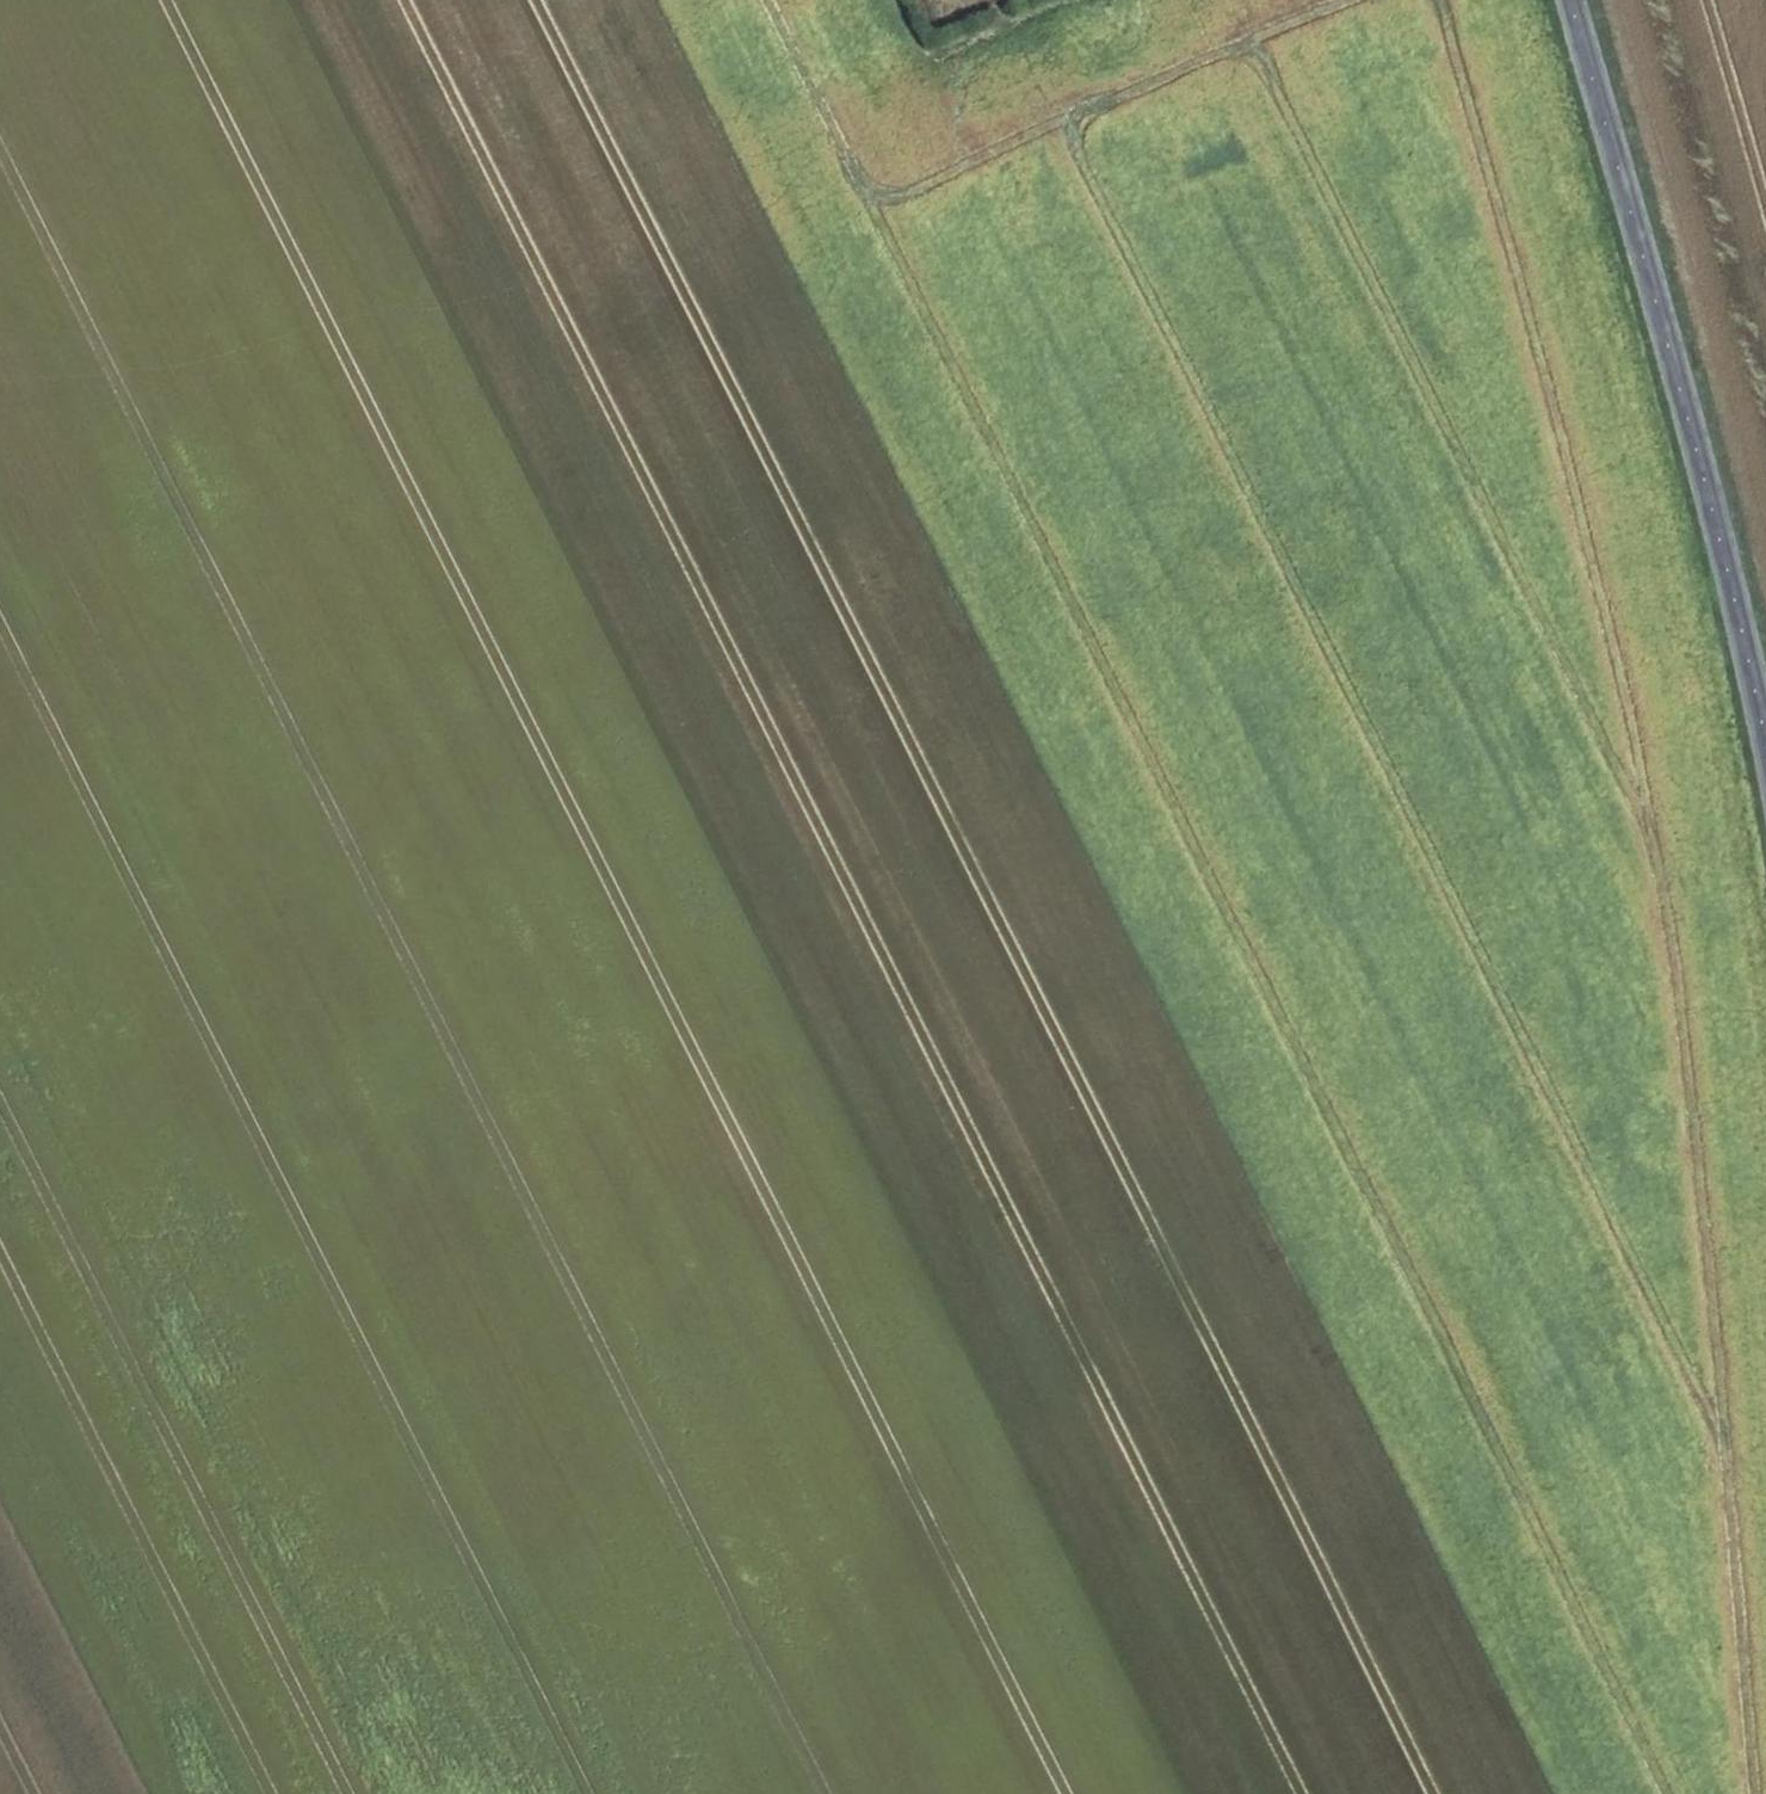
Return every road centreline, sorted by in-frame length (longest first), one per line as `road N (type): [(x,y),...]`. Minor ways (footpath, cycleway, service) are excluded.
road 1 (tertiary): [(1765,721),(1566,0)]

